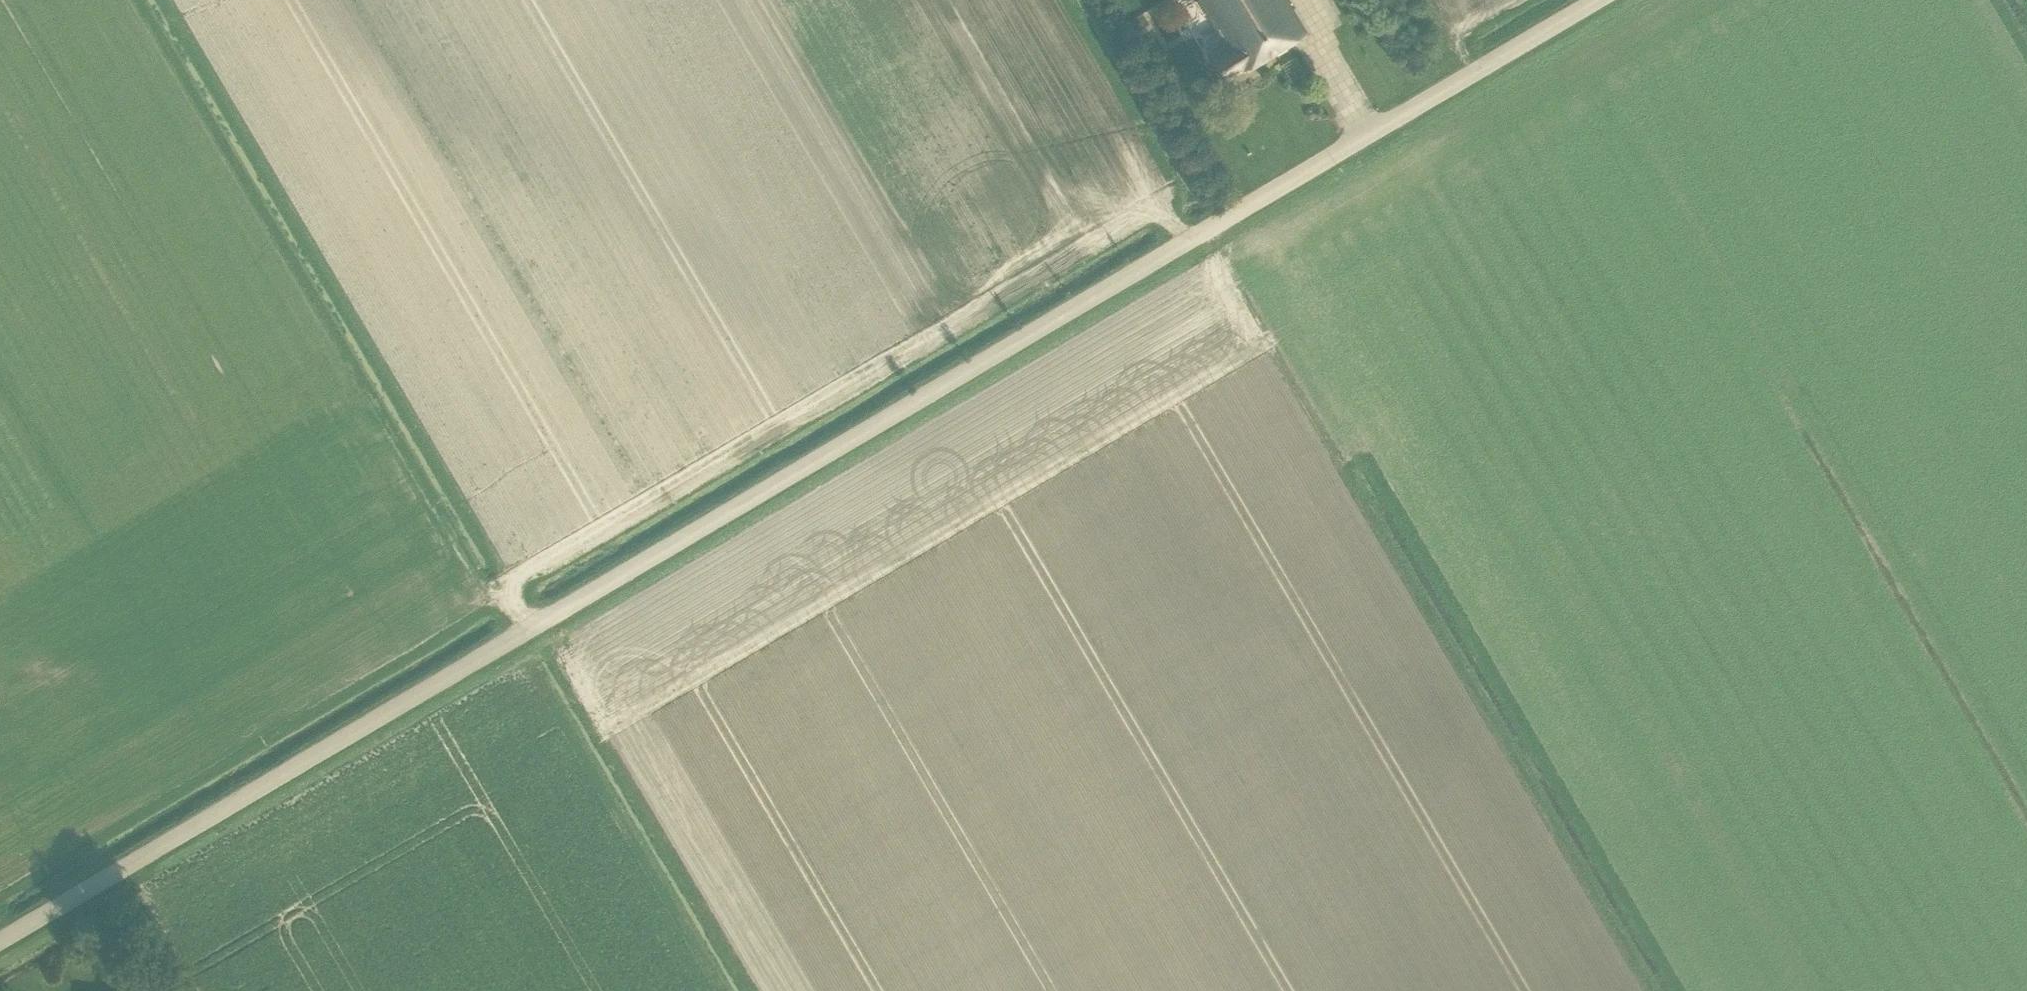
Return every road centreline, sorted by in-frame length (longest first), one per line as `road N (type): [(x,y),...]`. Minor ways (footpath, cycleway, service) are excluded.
road 1 (unclassified): [(0,942),(1597,0)]

